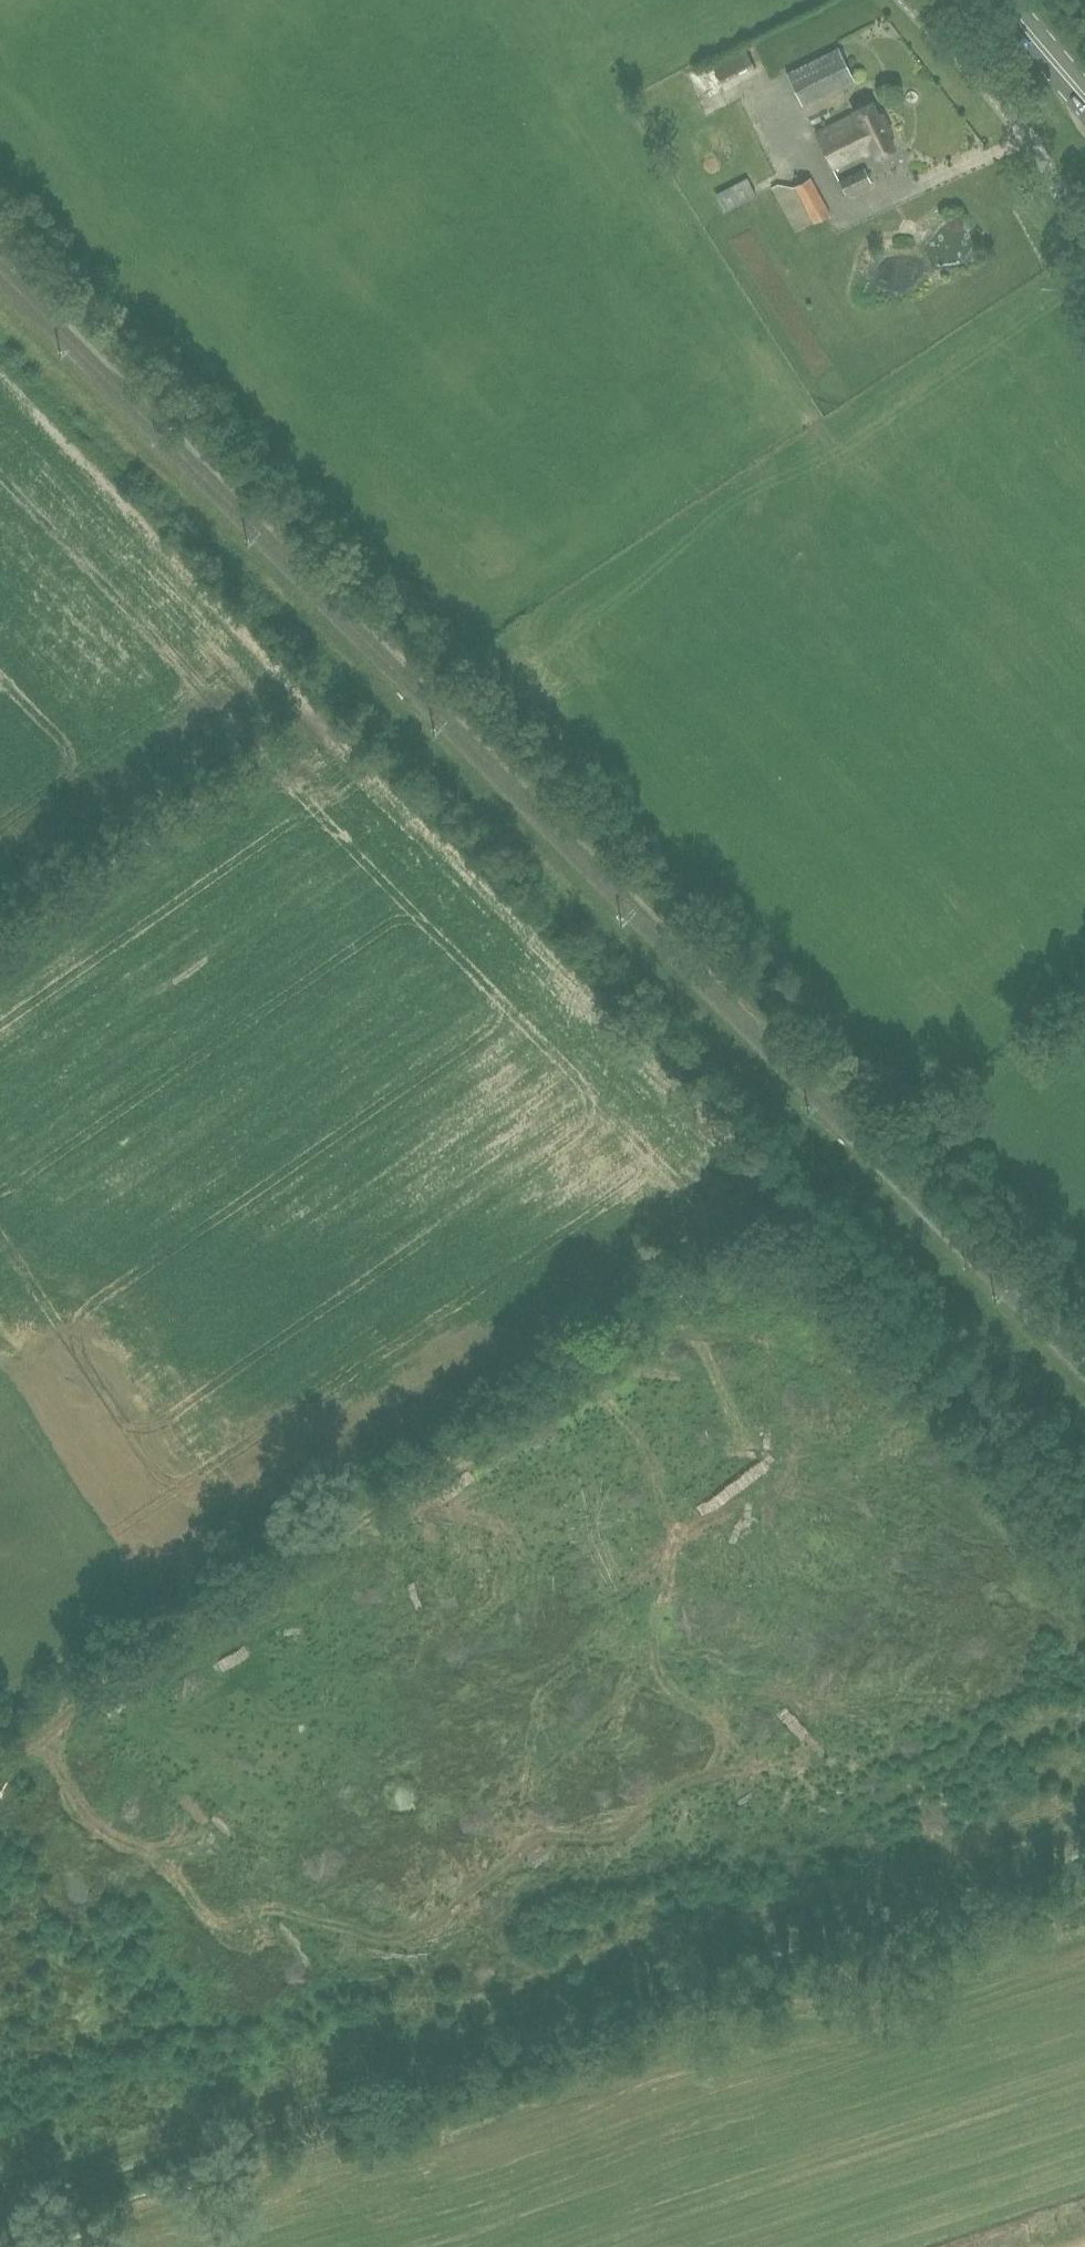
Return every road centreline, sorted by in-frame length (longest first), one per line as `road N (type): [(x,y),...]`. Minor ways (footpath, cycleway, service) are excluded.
road 1 (unclassified): [(1084,233),(1016,121),(906,0)]
road 2 (primary): [(993,0),(1084,110)]

